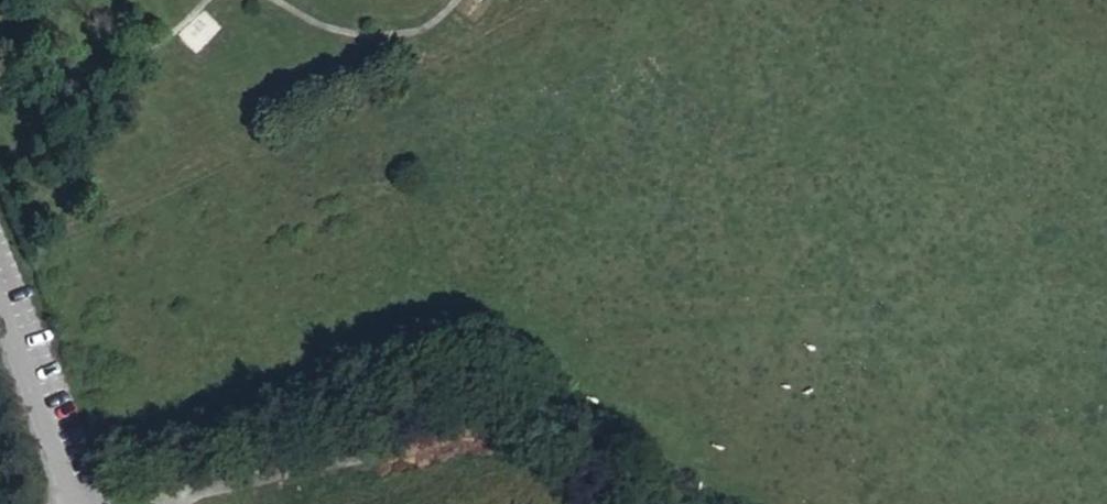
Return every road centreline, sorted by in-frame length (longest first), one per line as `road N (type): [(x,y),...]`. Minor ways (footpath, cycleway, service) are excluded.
road 1 (unclassified): [(0,310),(75,503)]

